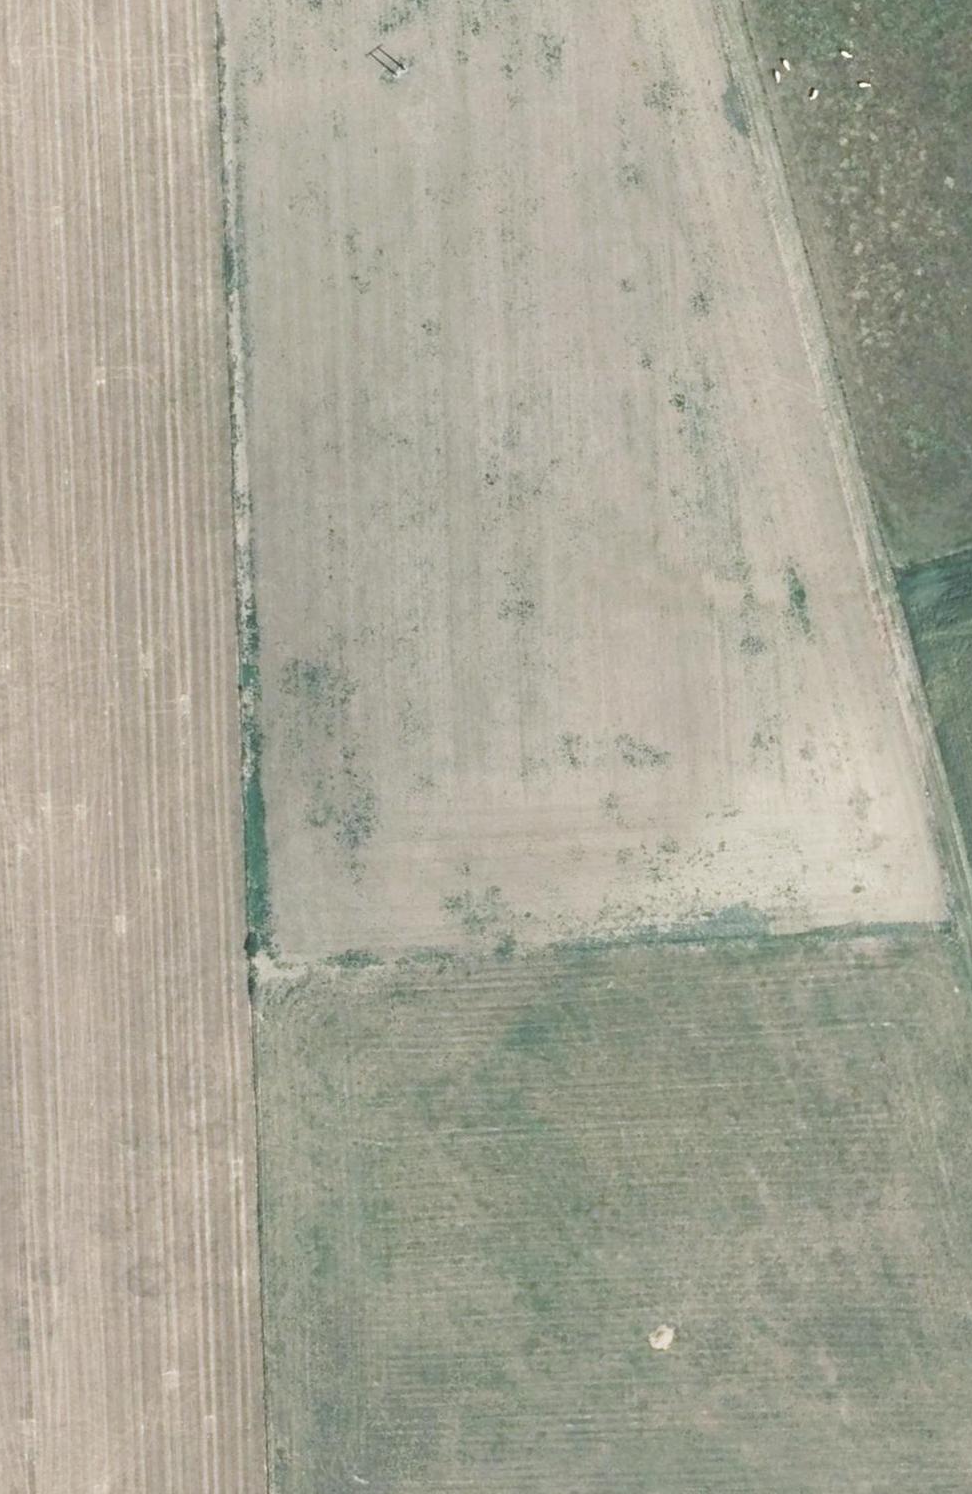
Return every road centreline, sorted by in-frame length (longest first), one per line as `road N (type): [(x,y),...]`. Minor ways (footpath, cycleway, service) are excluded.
road 1 (track): [(971,951),(720,0)]

